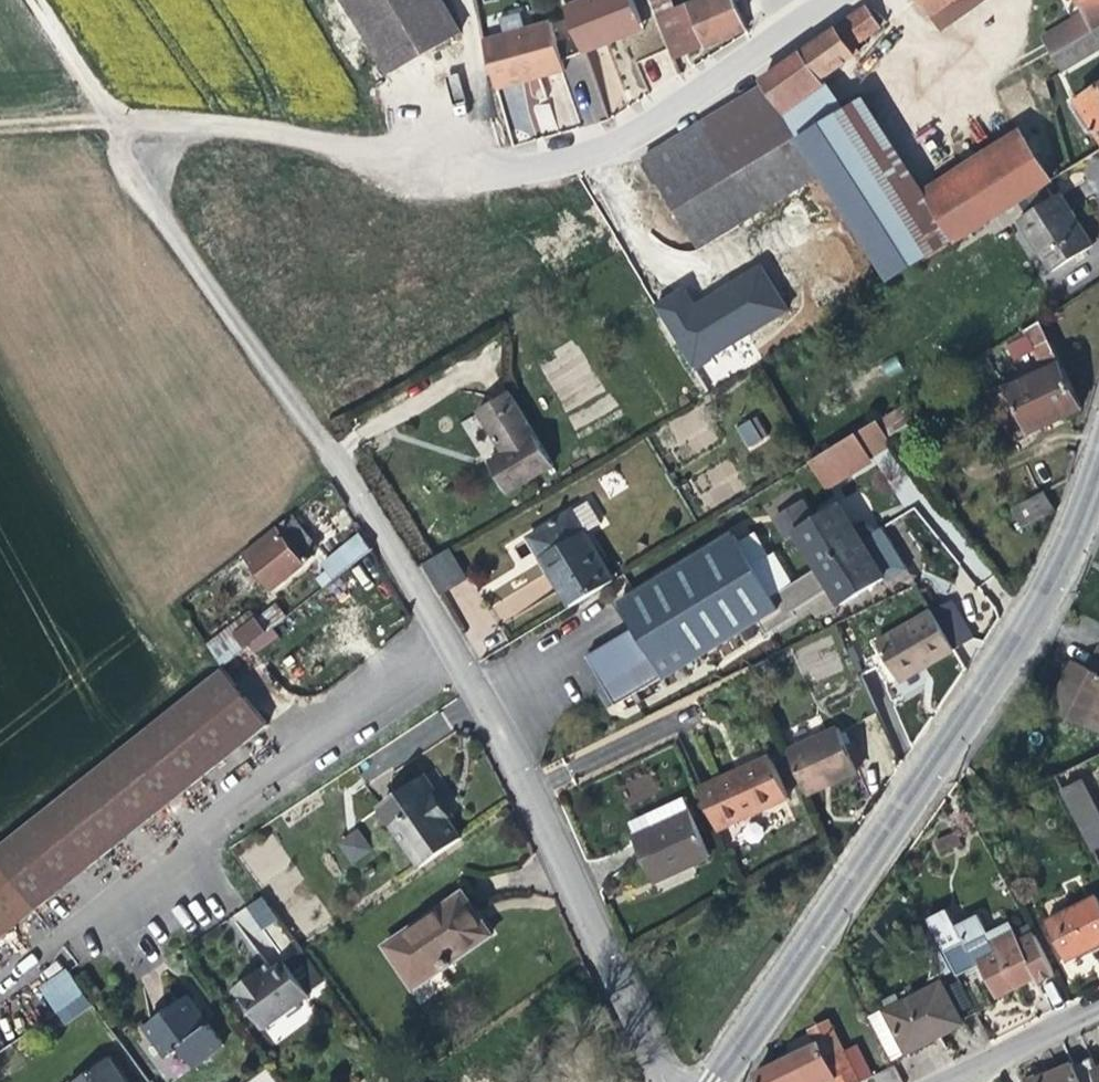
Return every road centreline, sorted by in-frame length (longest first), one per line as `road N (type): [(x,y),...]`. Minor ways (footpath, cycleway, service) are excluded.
road 1 (unclassified): [(672,1081),(455,647),(233,327),(115,131),(234,132),(498,180),(613,149),(844,0)]
road 2 (tertiary): [(725,1081),(1045,592),(1098,461)]
road 3 (track): [(0,134),(115,131),(35,0)]
road 4 (residential): [(944,1081),(1098,1002)]

